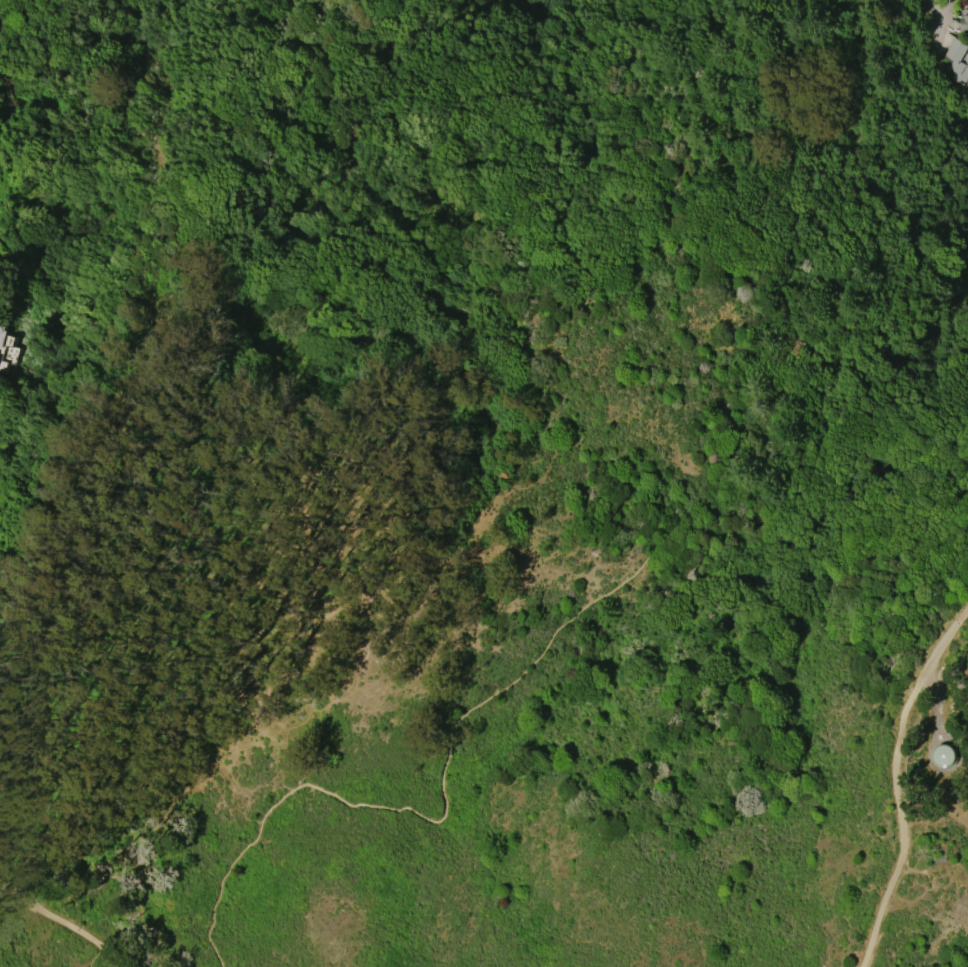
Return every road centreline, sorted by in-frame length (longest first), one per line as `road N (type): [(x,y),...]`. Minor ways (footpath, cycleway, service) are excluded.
road 1 (track): [(867,966),(906,852),(904,717),(967,610)]
road 2 (track): [(0,874),(30,908),(122,966)]

